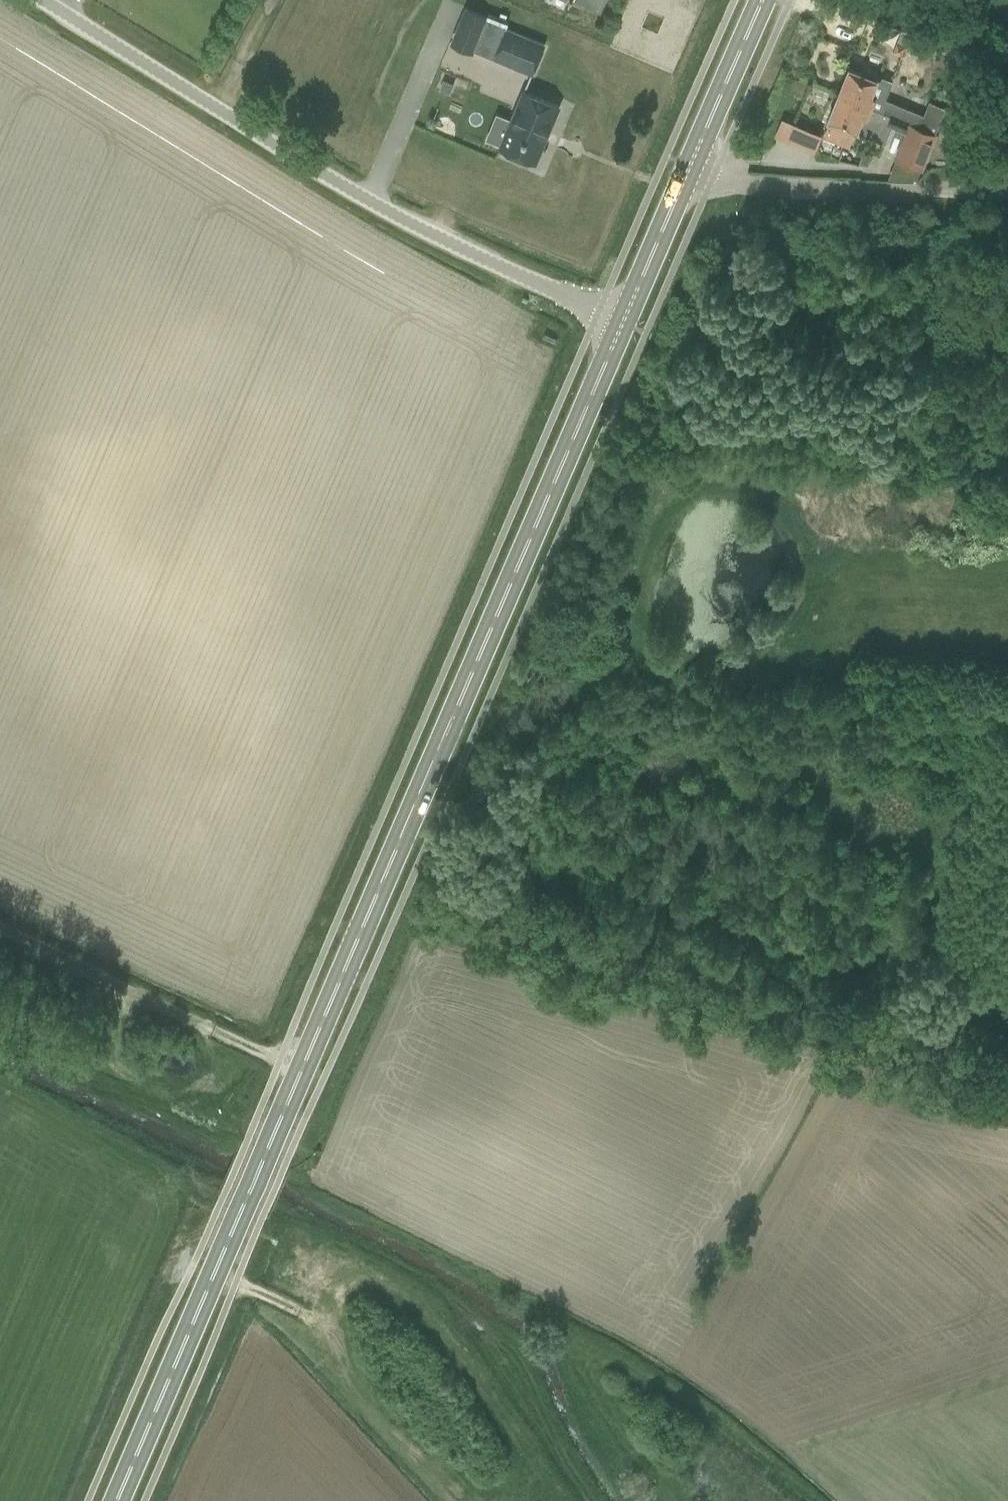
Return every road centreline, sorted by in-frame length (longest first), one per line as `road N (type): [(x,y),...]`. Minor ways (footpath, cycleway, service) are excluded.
road 1 (secondary): [(118,1500),(622,319)]
road 2 (unclassified): [(622,319),(448,246),(41,0)]
road 3 (unclassified): [(1007,191),(769,185),(687,168)]
road 4 (track): [(249,1132),(236,1135),(0,1018)]
road 5 (secondary): [(687,168),(762,0)]
road 6 (secondary): [(622,319),(687,168)]

